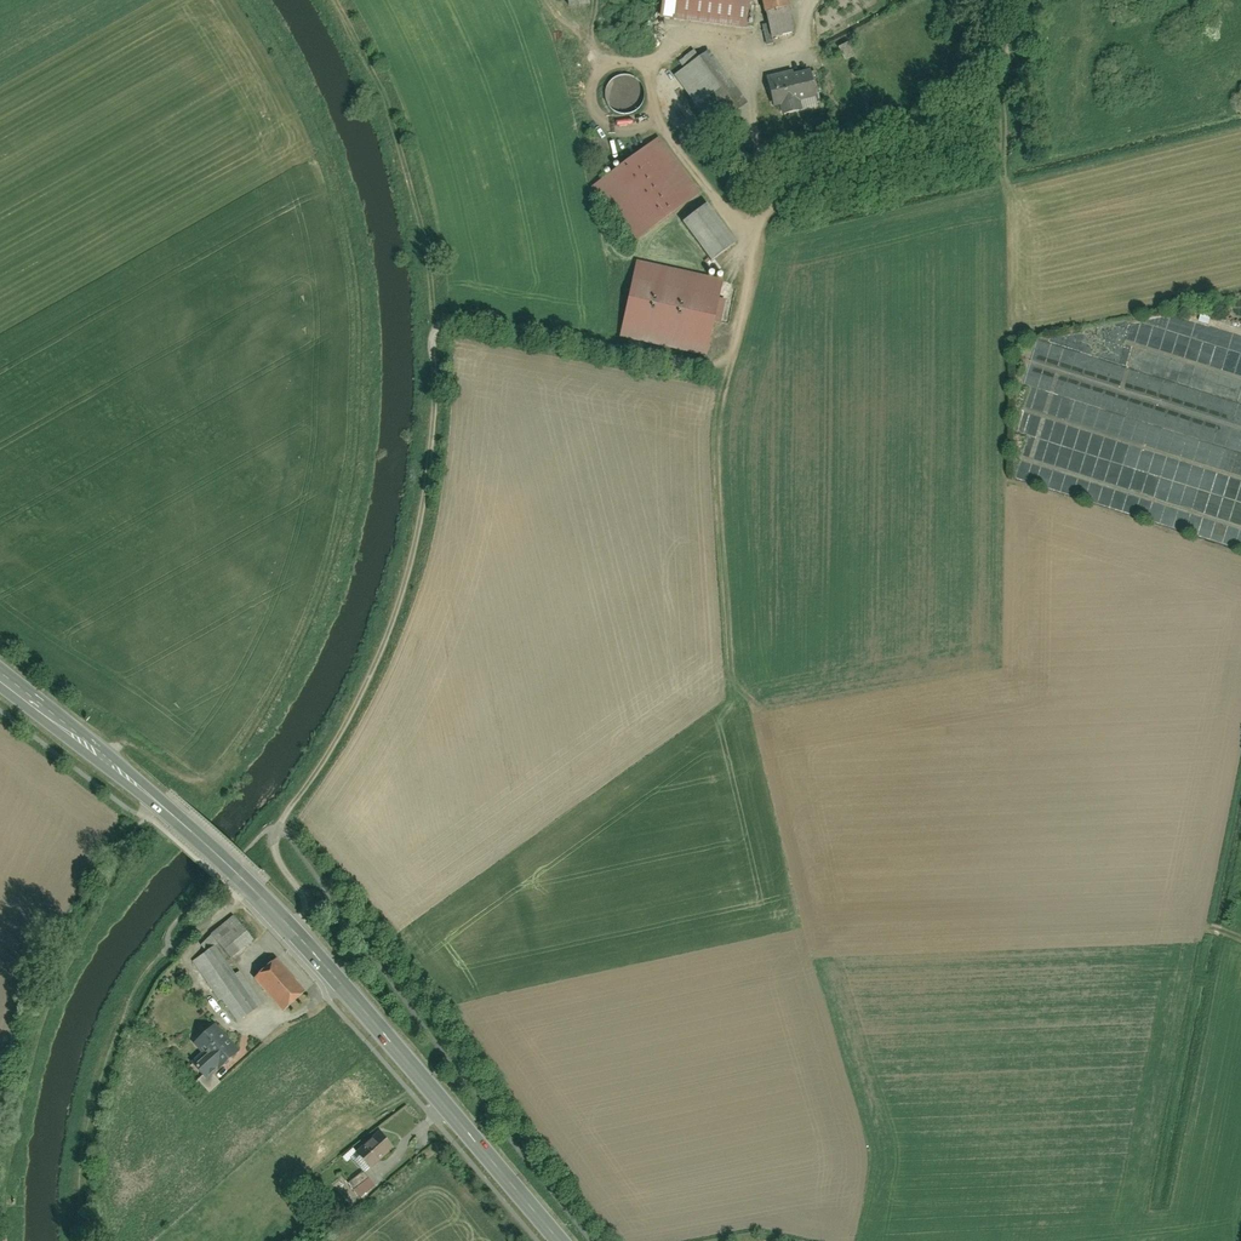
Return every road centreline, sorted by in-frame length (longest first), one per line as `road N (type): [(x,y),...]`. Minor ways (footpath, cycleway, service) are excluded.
road 1 (secondary): [(0,677),(162,807),(292,930),(559,1240)]

